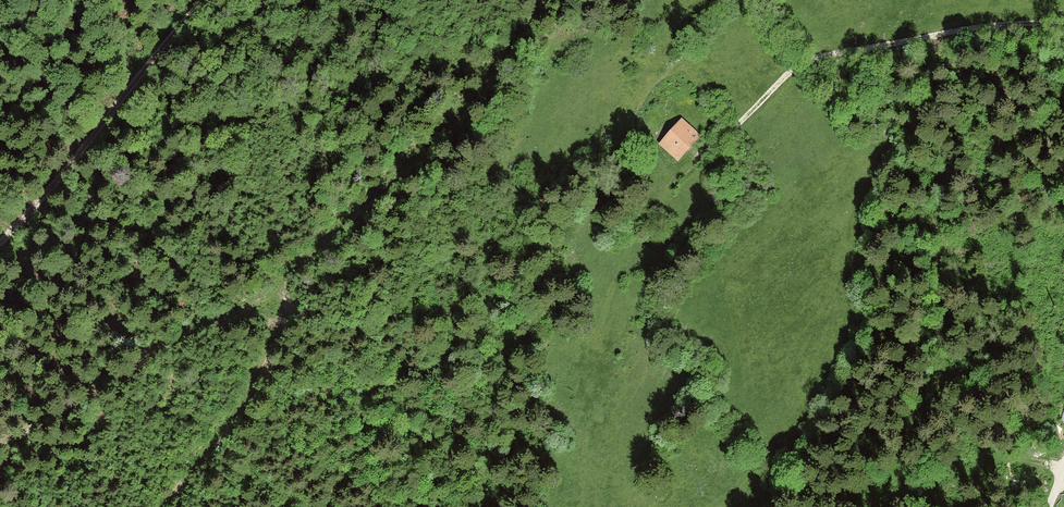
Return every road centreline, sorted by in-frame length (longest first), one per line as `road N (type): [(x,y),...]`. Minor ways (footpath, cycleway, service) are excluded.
road 1 (track): [(134,375),(251,302),(368,204),(436,141),(546,0)]
road 2 (track): [(719,147),(806,61),(1063,25)]
road 3 (track): [(0,249),(205,0)]
road 4 (track): [(166,506),(227,438),(253,393),(285,319),(281,277)]
road 5 (track): [(0,440),(134,375)]

